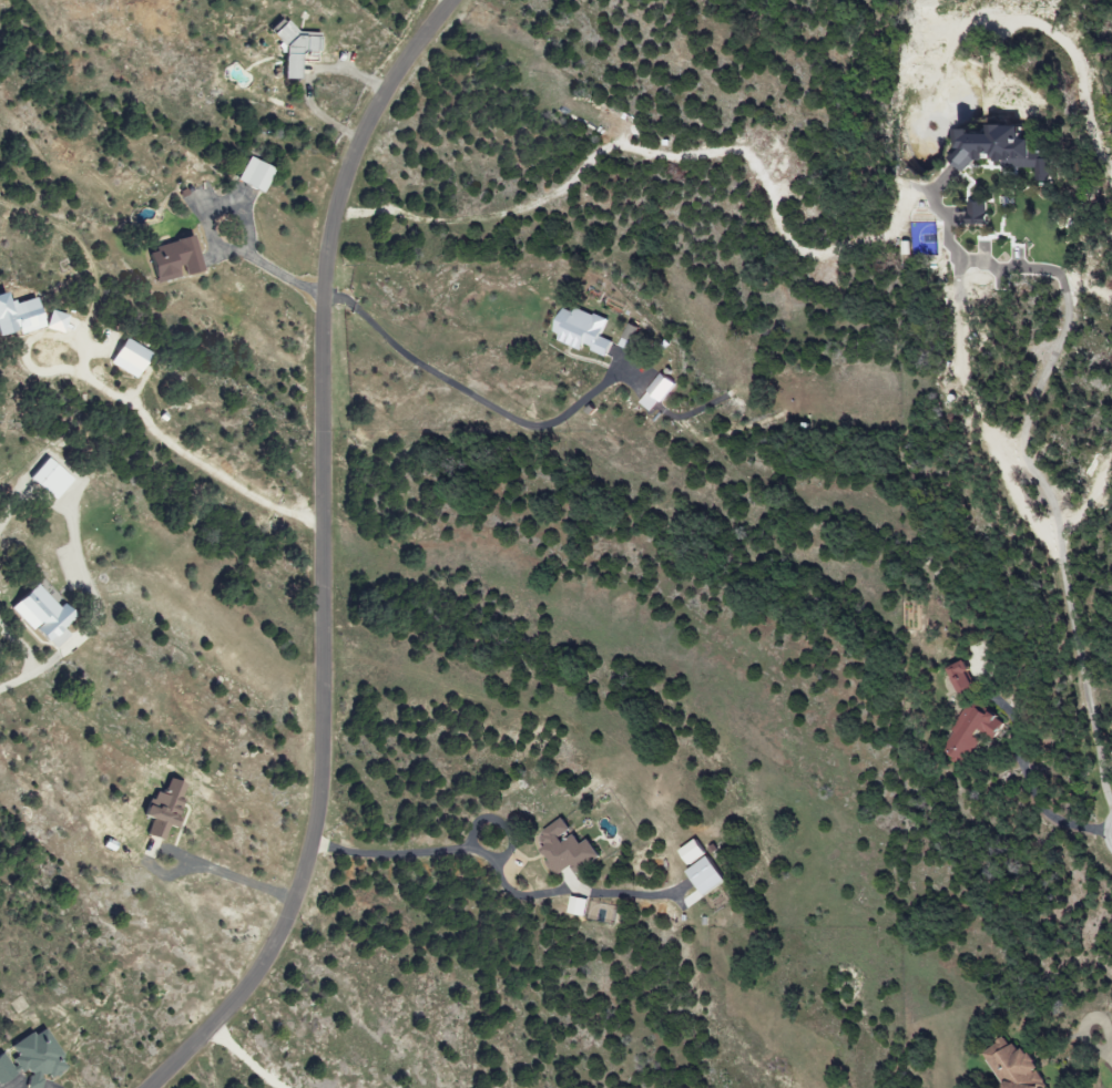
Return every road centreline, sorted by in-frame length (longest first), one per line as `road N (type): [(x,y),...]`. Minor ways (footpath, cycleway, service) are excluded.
road 1 (residential): [(149,1087),(235,1012),(316,839),(331,519),(320,311),(334,224),(351,158),(382,99),(455,0)]

